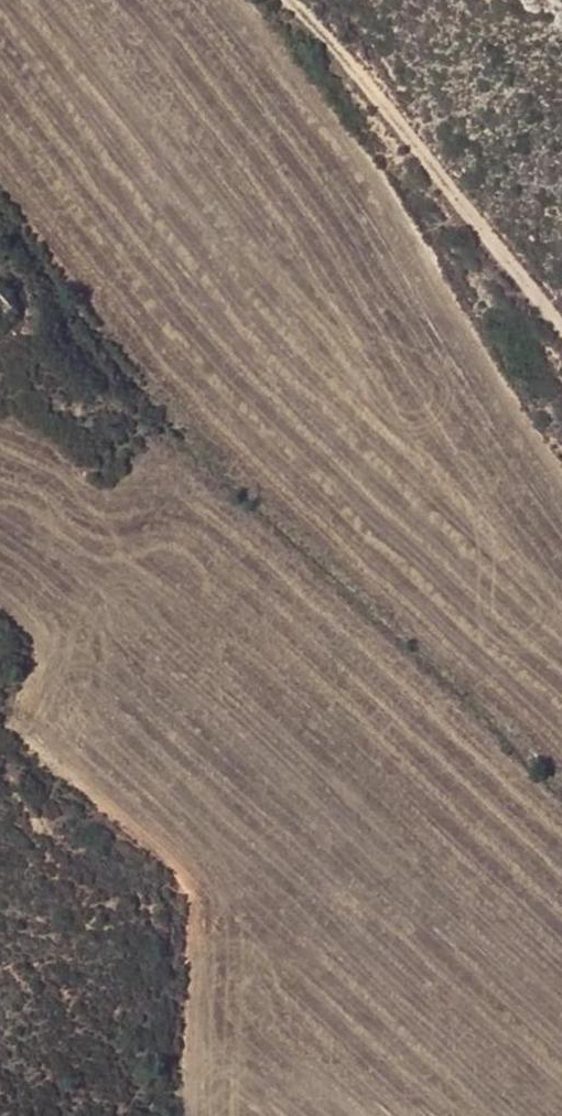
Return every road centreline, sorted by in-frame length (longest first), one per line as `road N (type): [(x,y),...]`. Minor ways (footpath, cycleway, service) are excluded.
road 1 (track): [(561,323),(297,0)]

